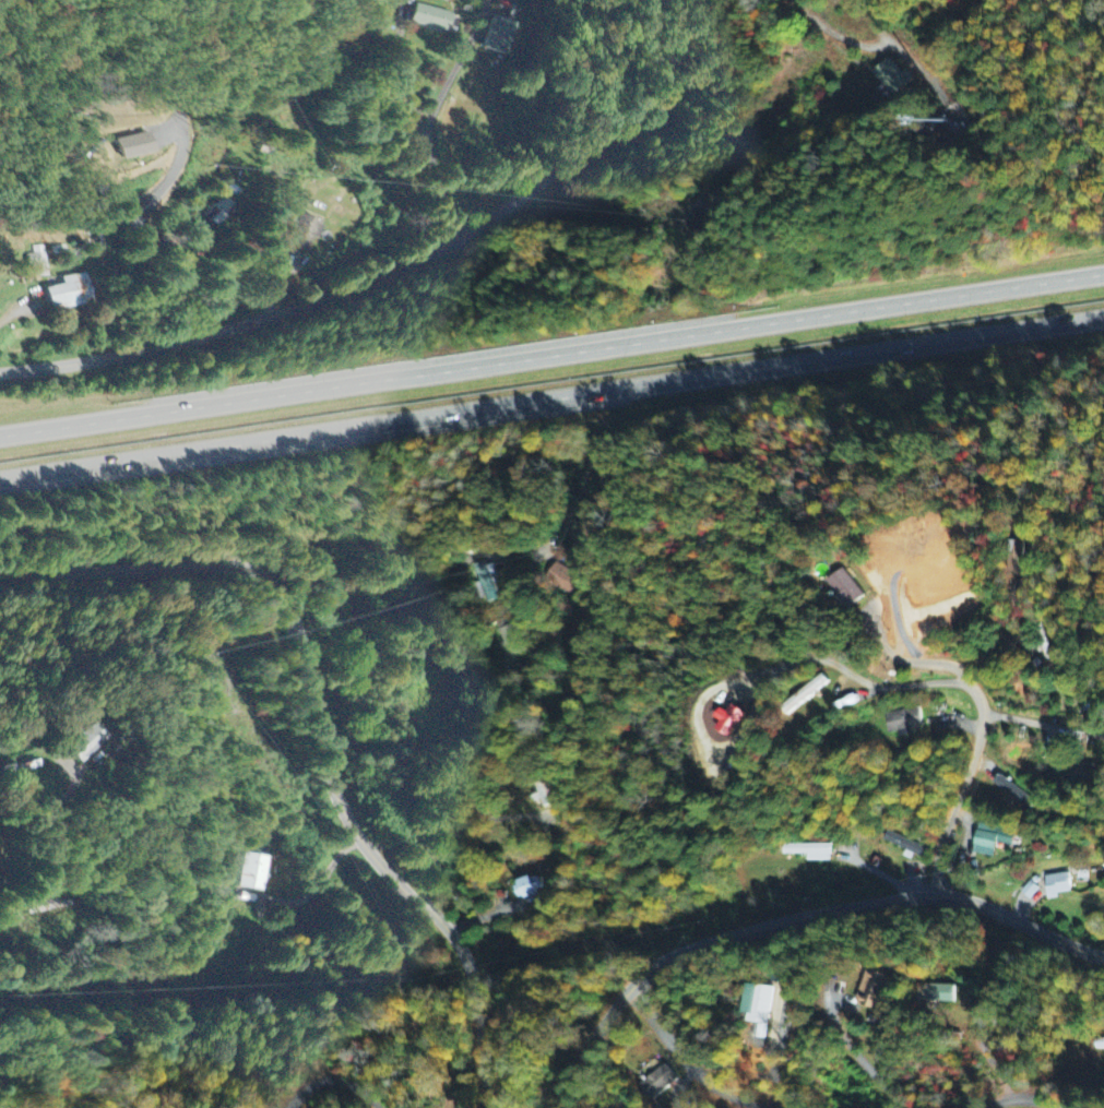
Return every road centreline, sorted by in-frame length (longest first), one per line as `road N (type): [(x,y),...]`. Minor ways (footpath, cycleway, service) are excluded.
road 1 (motorway): [(0,480),(1103,317)]
road 2 (motorway): [(1103,273),(0,436)]
road 3 (residential): [(0,583),(185,562),(248,568),(277,586),(304,639),(334,774),(370,846),(463,946),(476,979),(480,1064),(493,1107)]
road 4 (residential): [(664,85),(668,112),(660,127),(586,155),(459,238),(278,320),(0,373)]
road 5 (residential): [(563,1107),(601,1023),(649,969),(747,931),(902,896),(938,896),(1103,955)]
road 6 (residential): [(329,744),(419,759),(482,730),(483,702),(544,639),(547,623),(525,585),(533,565)]
road 7 (residential): [(938,896),(937,858),(982,710),(959,669),(891,654),(878,643)]
road 8 (residential): [(459,238),(430,135),(490,0)]
road 9 (residential): [(633,985),(684,1062),(731,1097),(762,1107)]

